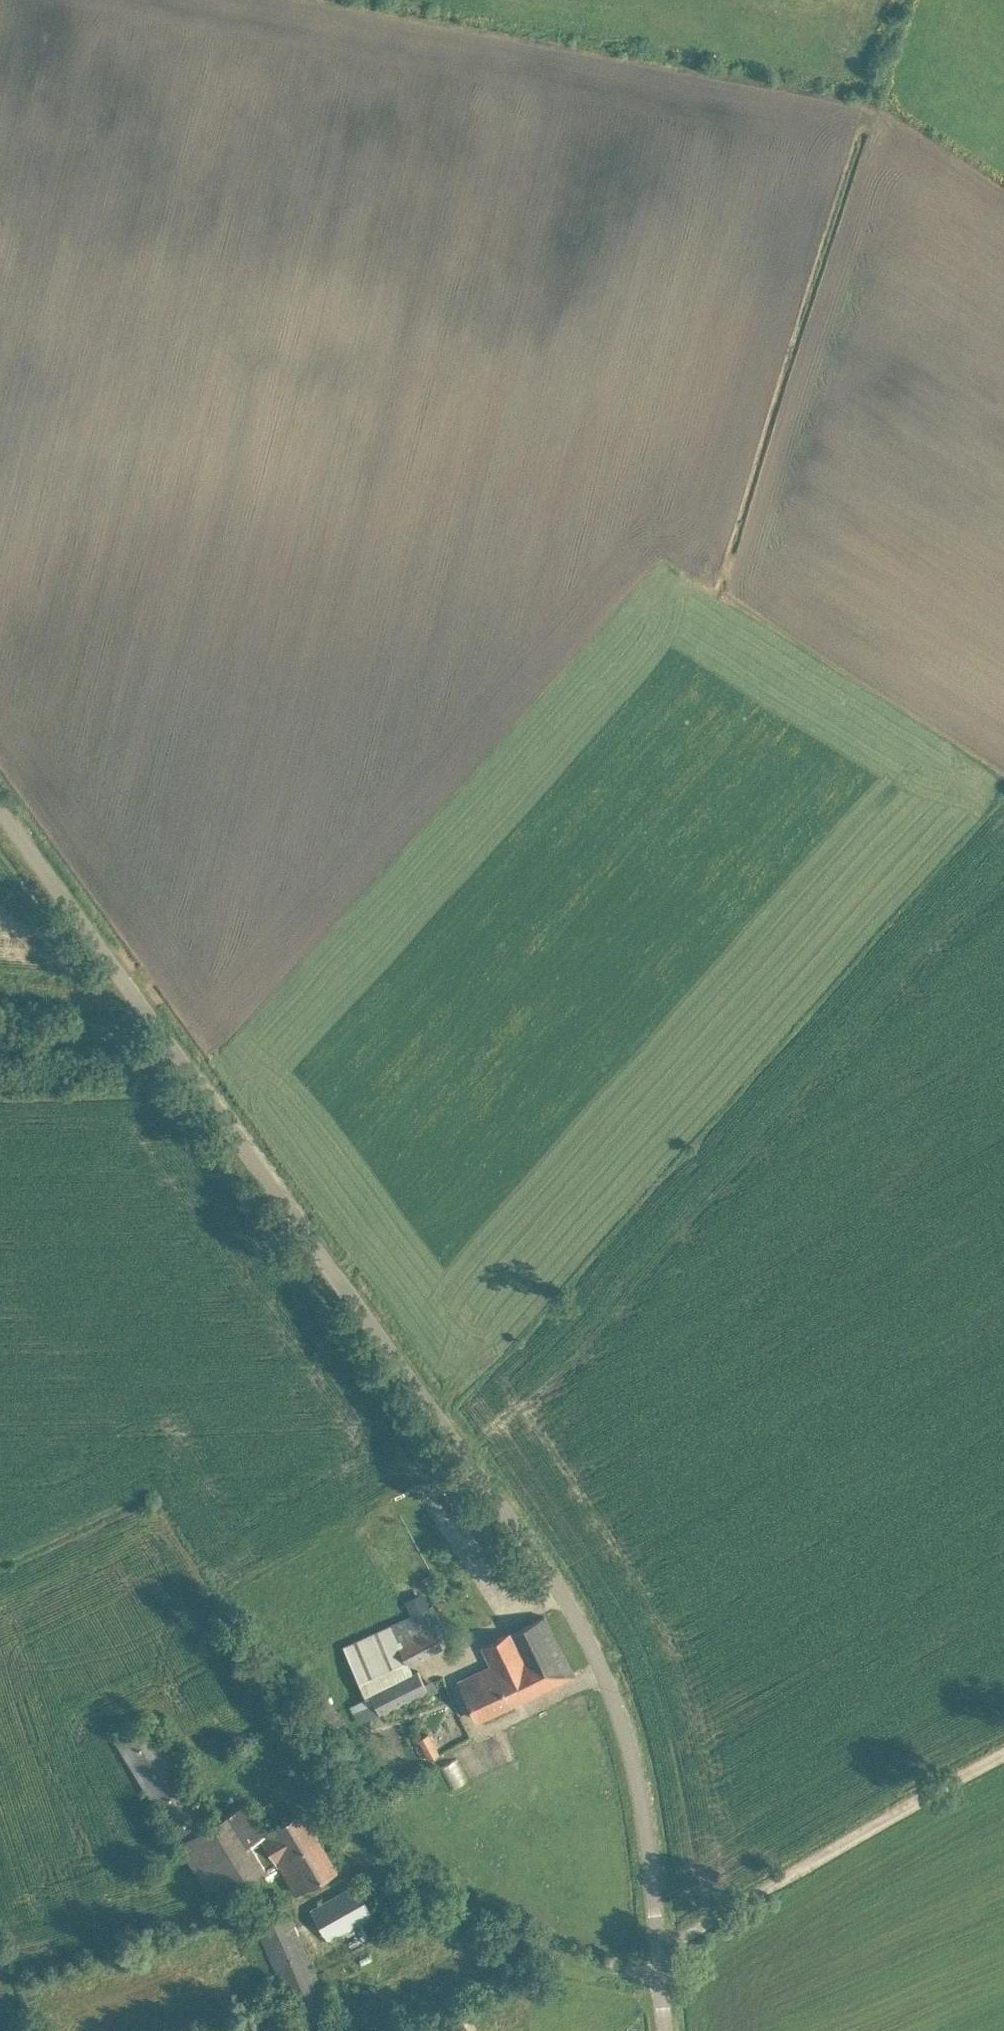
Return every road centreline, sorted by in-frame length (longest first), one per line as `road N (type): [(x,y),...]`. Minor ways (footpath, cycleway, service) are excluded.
road 1 (unclassified): [(665,2030),(641,1796),(617,1710),(575,1615),(0,808)]
road 2 (track): [(658,1953),(893,1811),(1003,1755)]

